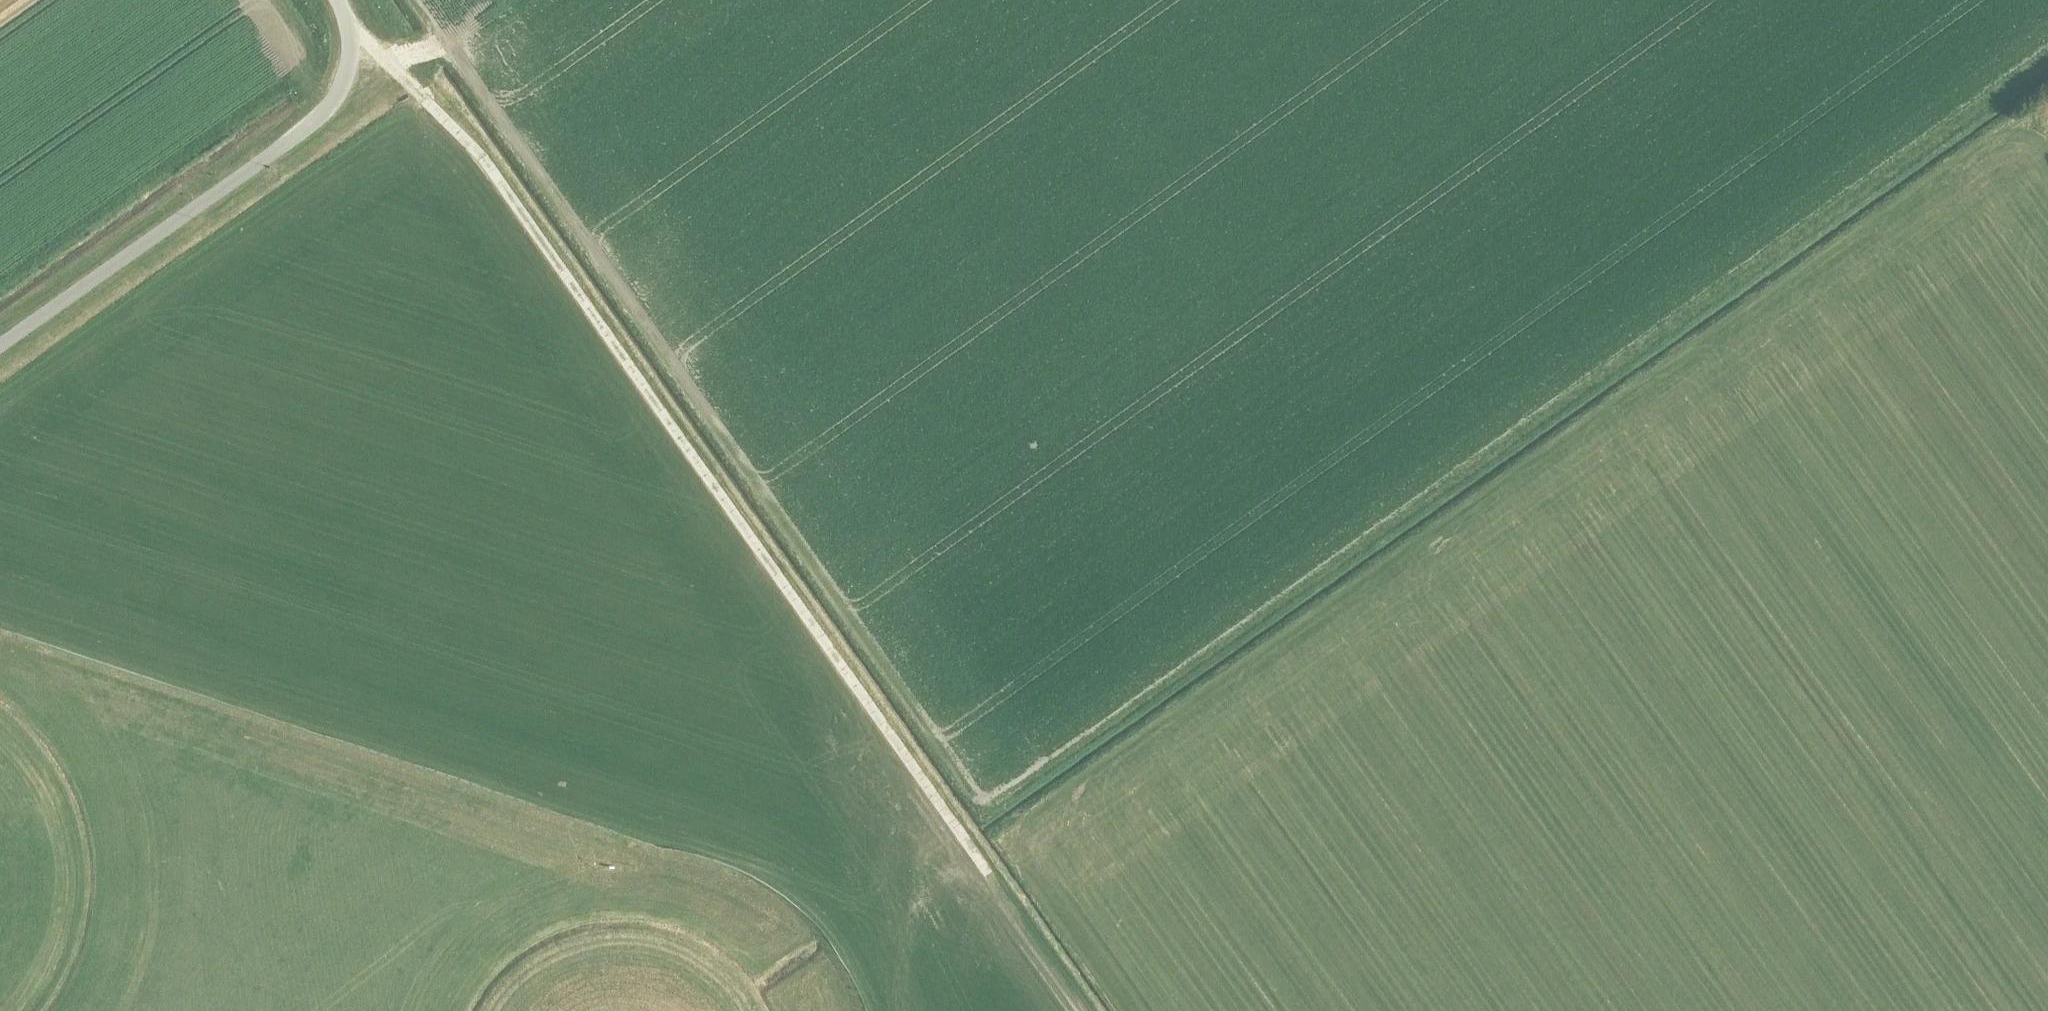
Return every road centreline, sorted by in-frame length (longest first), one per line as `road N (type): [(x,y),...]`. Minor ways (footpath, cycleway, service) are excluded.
road 1 (track): [(349,26),(407,63),(1082,1010)]

